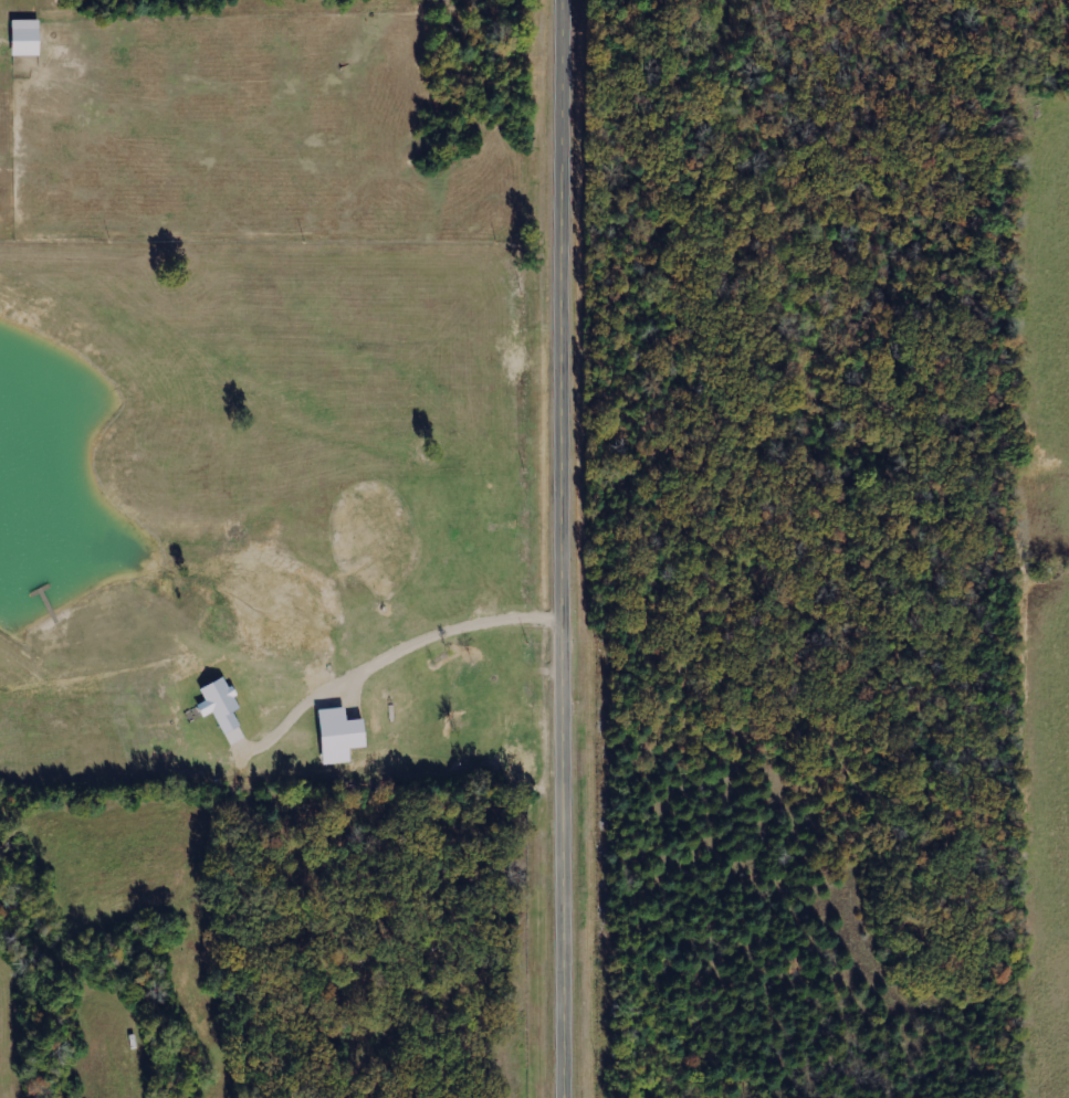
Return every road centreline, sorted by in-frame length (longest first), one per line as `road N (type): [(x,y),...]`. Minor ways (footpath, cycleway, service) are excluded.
road 1 (tertiary): [(556,1097),(558,0)]

